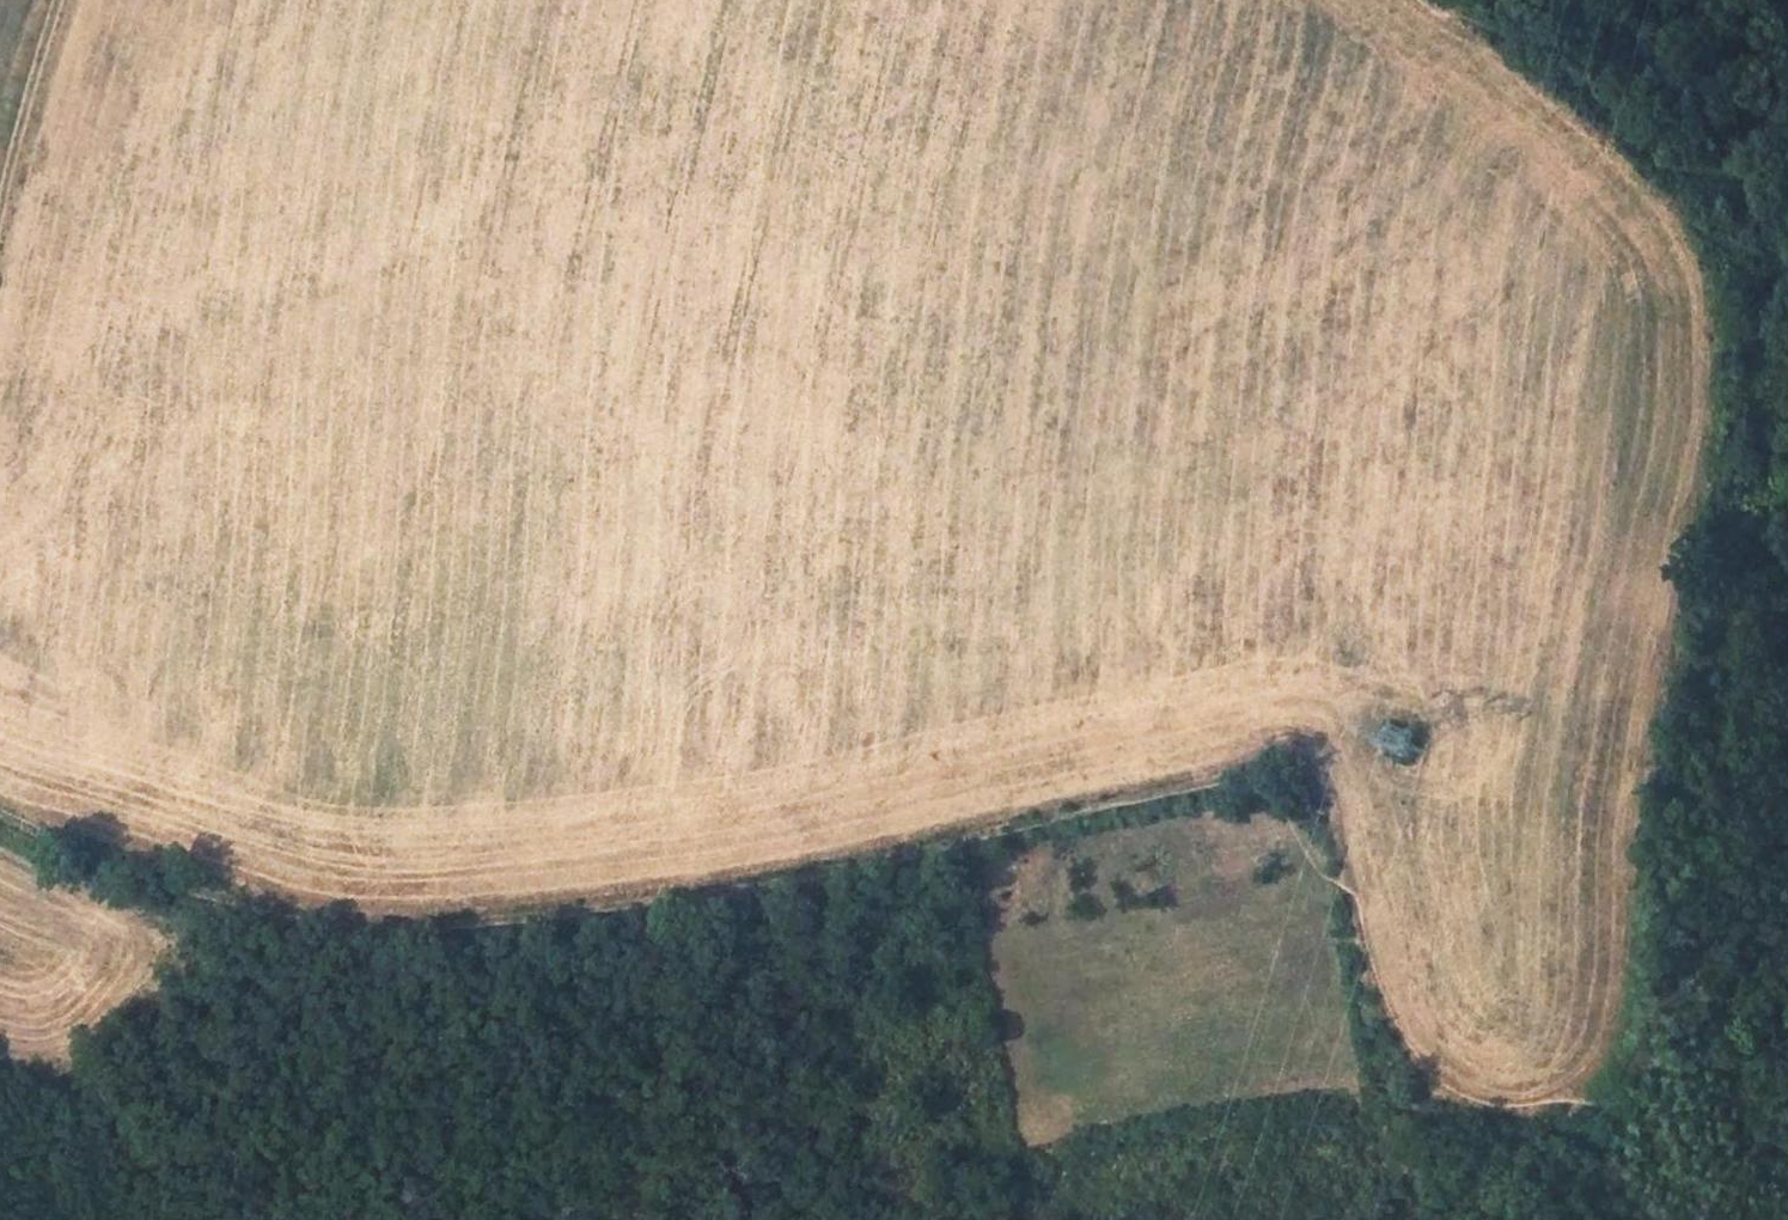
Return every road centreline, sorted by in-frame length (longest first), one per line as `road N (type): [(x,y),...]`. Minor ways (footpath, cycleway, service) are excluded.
road 1 (track): [(0,807),(211,907),(449,926),(831,869),(1241,773)]
road 2 (track): [(0,180),(54,0)]

